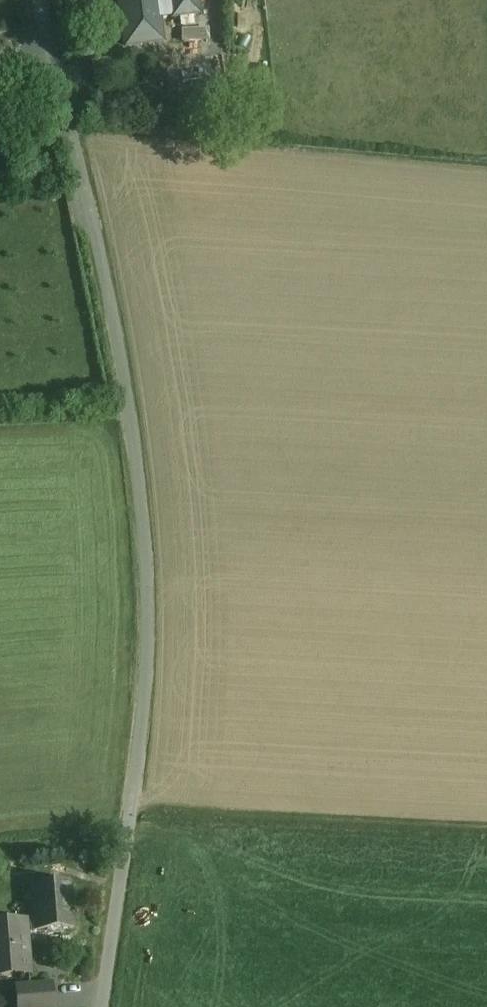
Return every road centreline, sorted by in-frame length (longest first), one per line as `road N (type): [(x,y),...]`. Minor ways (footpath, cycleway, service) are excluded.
road 1 (unclassified): [(103,1006),(133,814),(147,566),(119,339),(43,0)]

